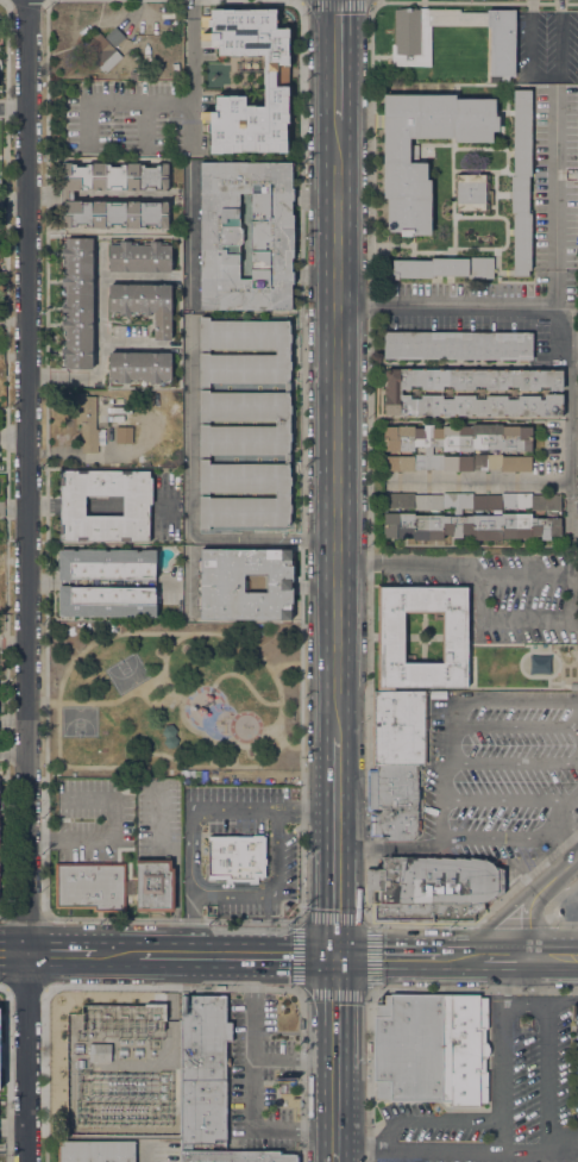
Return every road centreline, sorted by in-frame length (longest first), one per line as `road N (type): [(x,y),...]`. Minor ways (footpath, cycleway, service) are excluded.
road 1 (residential): [(26,1161),(34,0)]
road 2 (primary): [(335,737),(337,120)]
road 3 (primary): [(337,958),(144,956)]
road 4 (primary): [(484,956),(337,958)]
road 5 (secondary): [(577,847),(523,898),(501,956)]
road 6 (primary): [(337,120),(338,0)]

